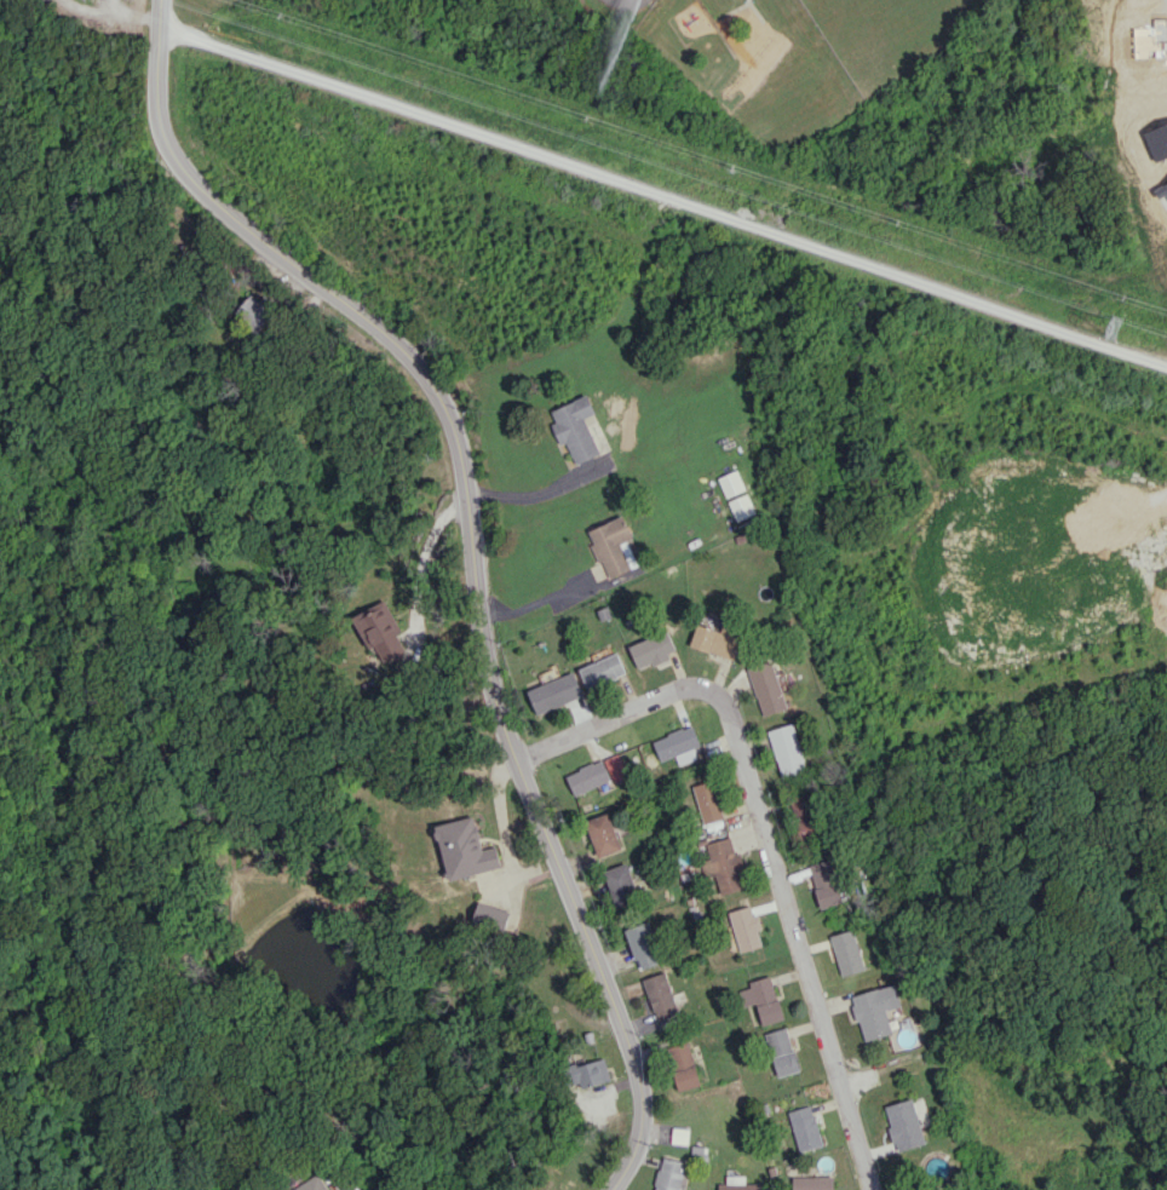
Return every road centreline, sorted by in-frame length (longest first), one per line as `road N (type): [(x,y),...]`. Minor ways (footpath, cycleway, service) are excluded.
road 1 (residential): [(266,203),(364,115),(432,97),(717,189),(786,238),(809,286),(930,688),(983,830),(1104,1070)]
road 2 (tertiary): [(161,0),(161,44),(174,93),(196,130),(412,360),(444,408),(458,448),(493,692),(639,1083),(642,1121),(610,1189)]
road 3 (residential): [(518,766),(709,683),(875,1189)]
road 4 (residential): [(881,525),(1059,482),(1166,511)]
road 5 (residential): [(512,122),(481,219),(481,236),(501,258),(528,236),(560,138)]
road 6 (residential): [(1166,1182),(1142,1189),(1100,1179),(1085,1165),(1073,1123),(1076,1103),(1104,1070),(1144,1062),(1166,1069)]

